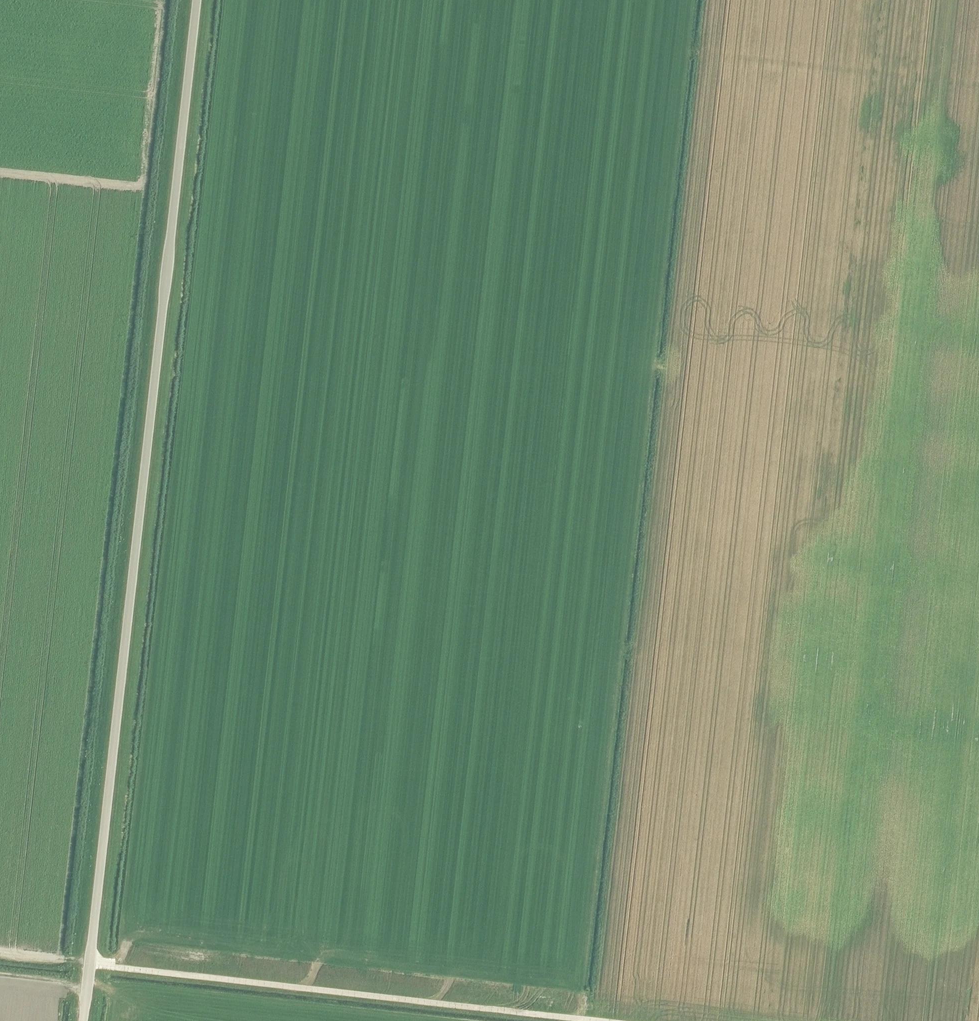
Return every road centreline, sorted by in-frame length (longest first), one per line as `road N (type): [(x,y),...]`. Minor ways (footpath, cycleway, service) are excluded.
road 1 (unclassified): [(77,1020),(193,0)]

